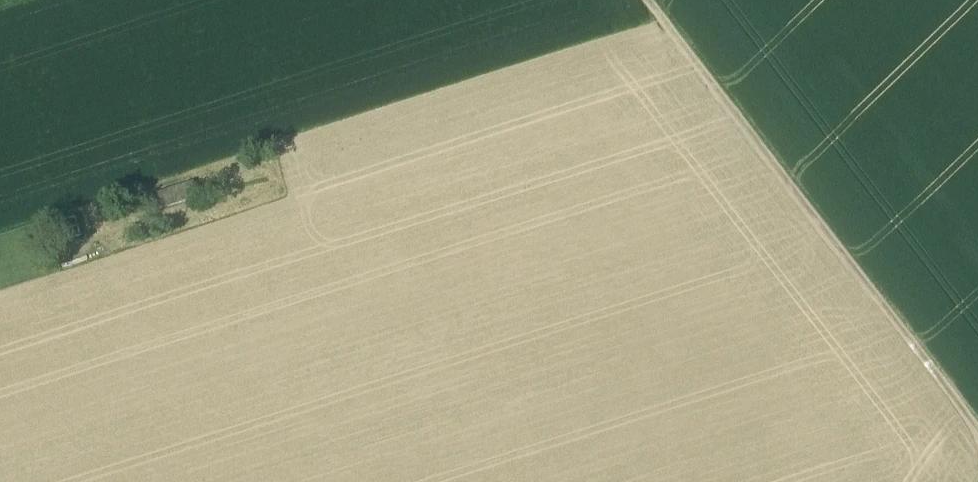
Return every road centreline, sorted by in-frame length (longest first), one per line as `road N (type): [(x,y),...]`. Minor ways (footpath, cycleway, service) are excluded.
road 1 (track): [(977,441),(945,376),(657,0)]

